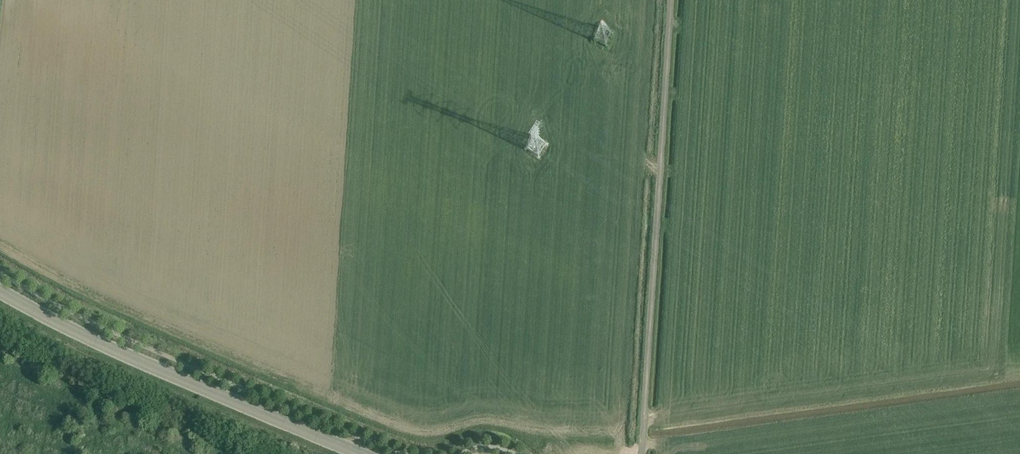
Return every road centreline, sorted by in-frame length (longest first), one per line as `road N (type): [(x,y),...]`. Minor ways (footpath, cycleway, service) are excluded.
road 1 (track): [(641,453),(671,0)]
road 2 (tertiary): [(361,453),(129,361),(0,293)]

